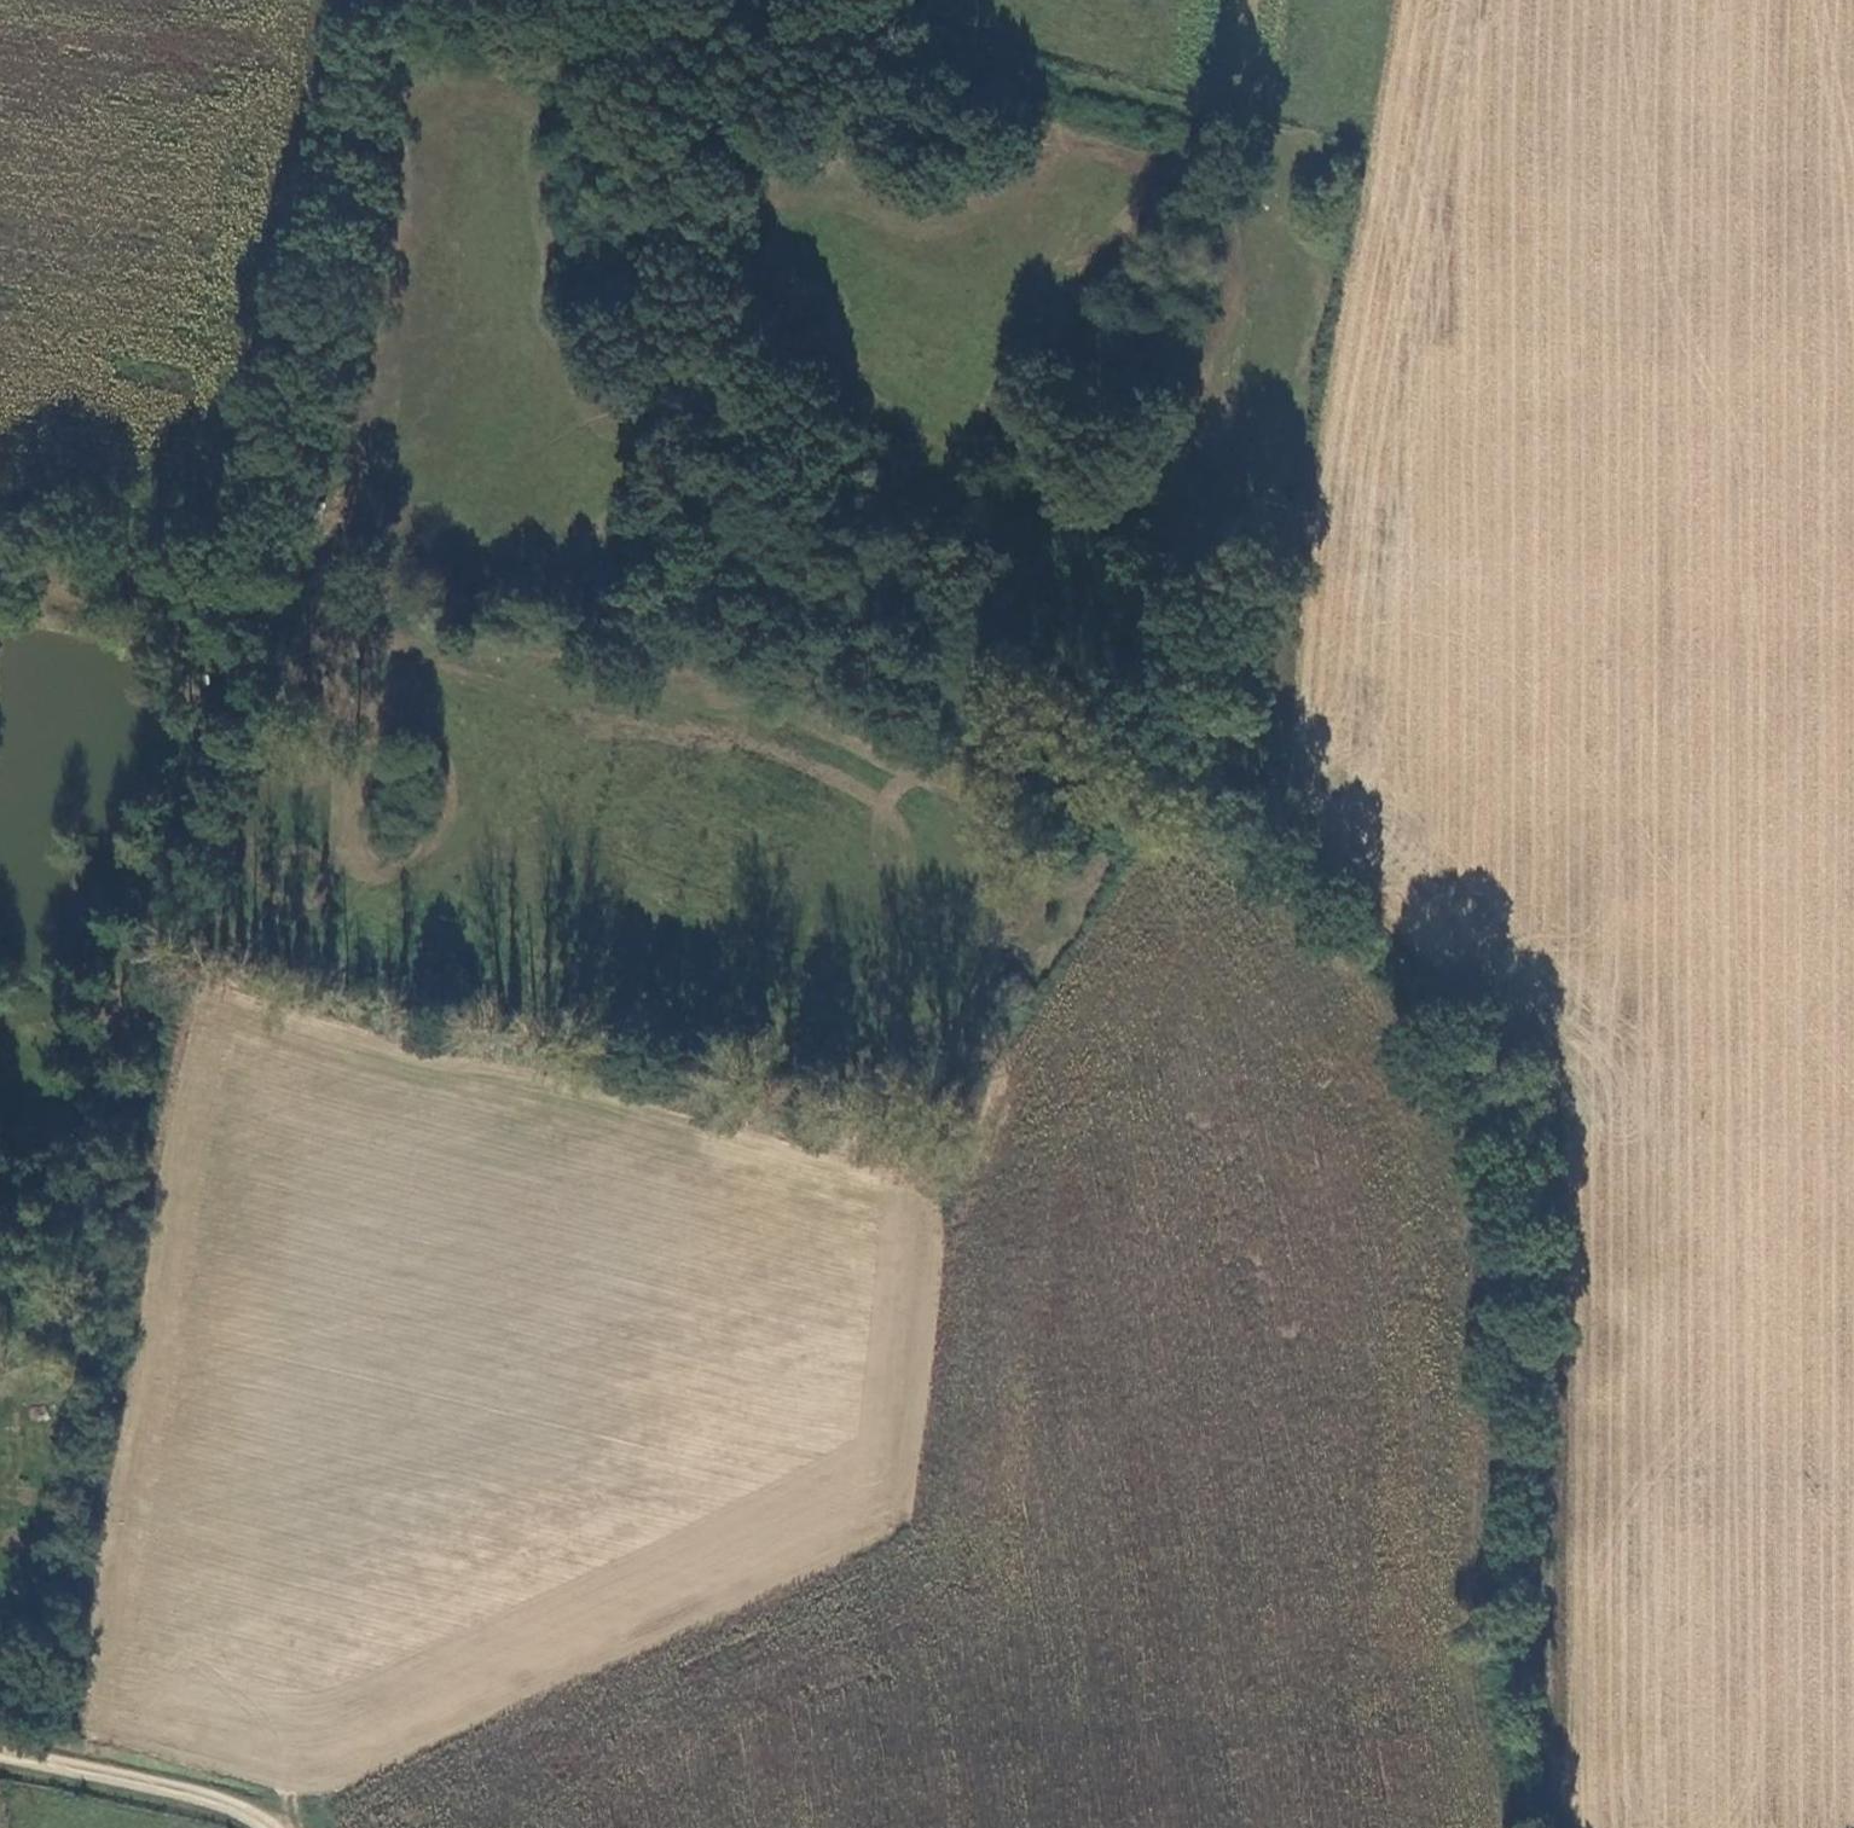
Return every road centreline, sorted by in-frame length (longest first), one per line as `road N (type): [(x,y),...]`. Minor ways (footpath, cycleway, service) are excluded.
road 1 (track): [(291,1827),(148,1780),(0,1746)]
road 2 (track): [(0,538),(257,553)]

